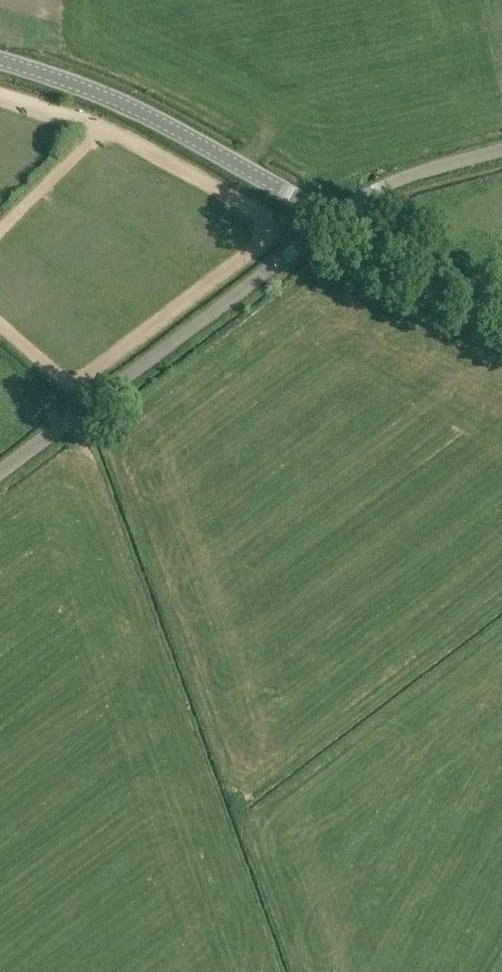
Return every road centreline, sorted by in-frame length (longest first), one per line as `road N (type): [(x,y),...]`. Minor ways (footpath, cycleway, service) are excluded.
road 1 (unclassified): [(0,464),(340,206)]
road 2 (tertiary): [(340,206),(55,72),(0,55)]
road 3 (tertiary): [(501,301),(340,206)]
road 4 (unclassified): [(340,206),(501,149)]

